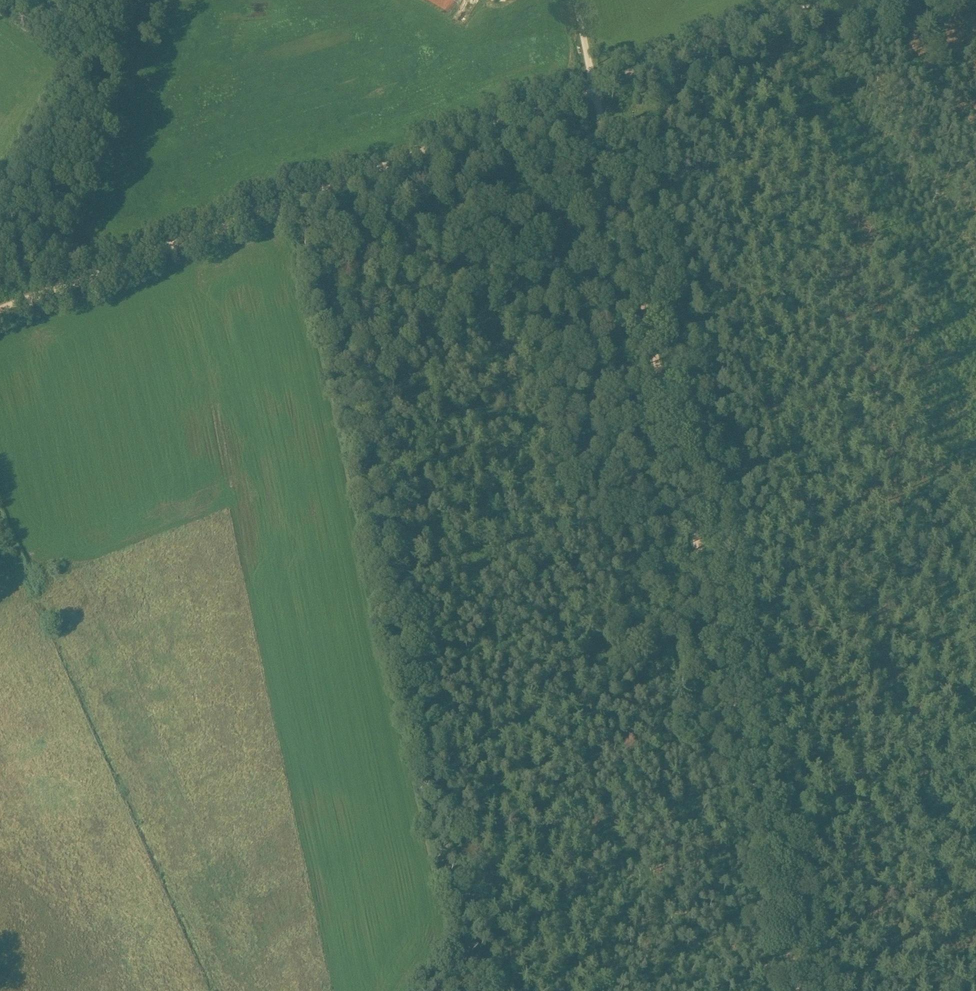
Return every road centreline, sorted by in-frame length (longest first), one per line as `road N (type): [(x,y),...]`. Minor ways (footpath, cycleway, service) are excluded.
road 1 (unclassified): [(799,990),(575,0)]
road 2 (track): [(274,209),(836,0)]
road 3 (track): [(166,0),(29,300)]
road 4 (track): [(0,311),(274,209)]

